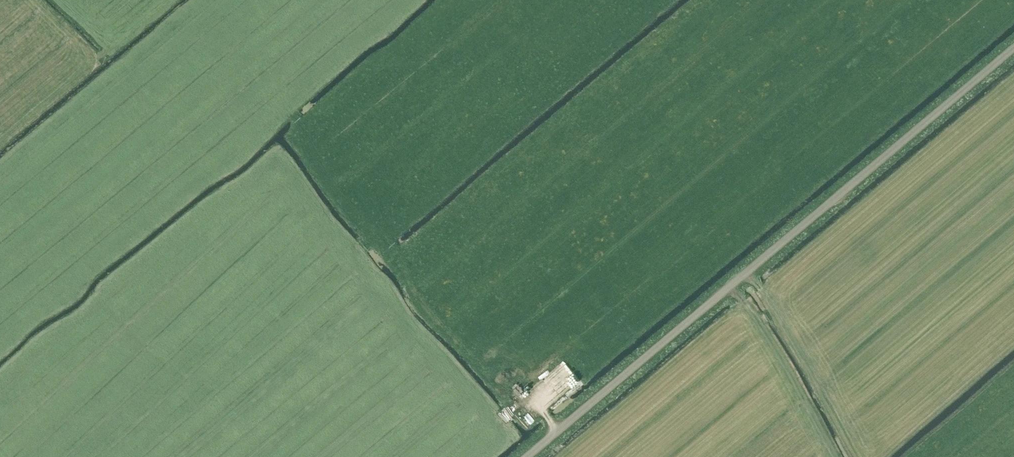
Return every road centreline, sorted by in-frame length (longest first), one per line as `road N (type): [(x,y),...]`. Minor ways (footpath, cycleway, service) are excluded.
road 1 (unclassified): [(535,456),(1013,52)]

